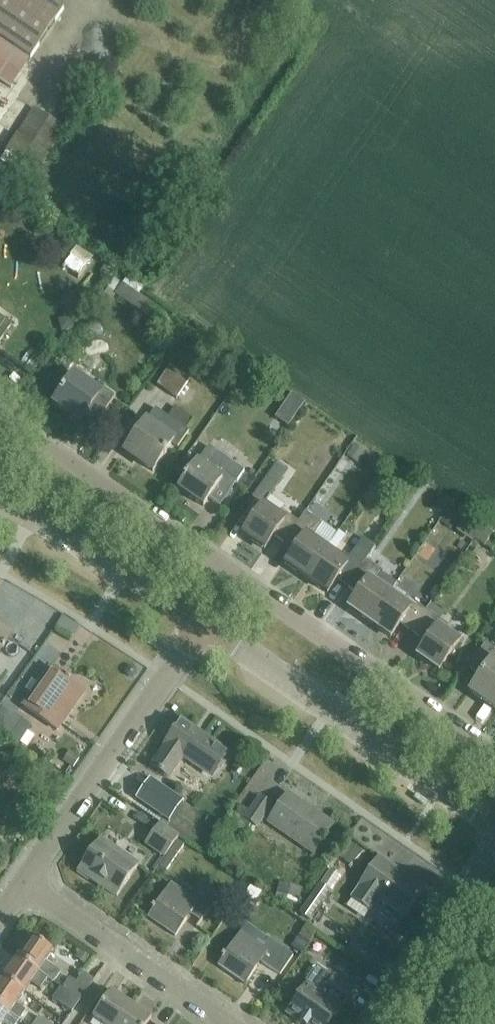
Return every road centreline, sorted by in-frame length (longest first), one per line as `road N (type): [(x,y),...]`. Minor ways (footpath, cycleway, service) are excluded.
road 1 (residential): [(494,755),(0,411)]
road 2 (residential): [(494,828),(203,626)]
road 3 (residential): [(24,882),(203,626)]
road 4 (residential): [(228,1023),(24,882)]
road 5 (residential): [(203,626),(0,496)]
road 6 (residential): [(395,1002),(494,854)]

